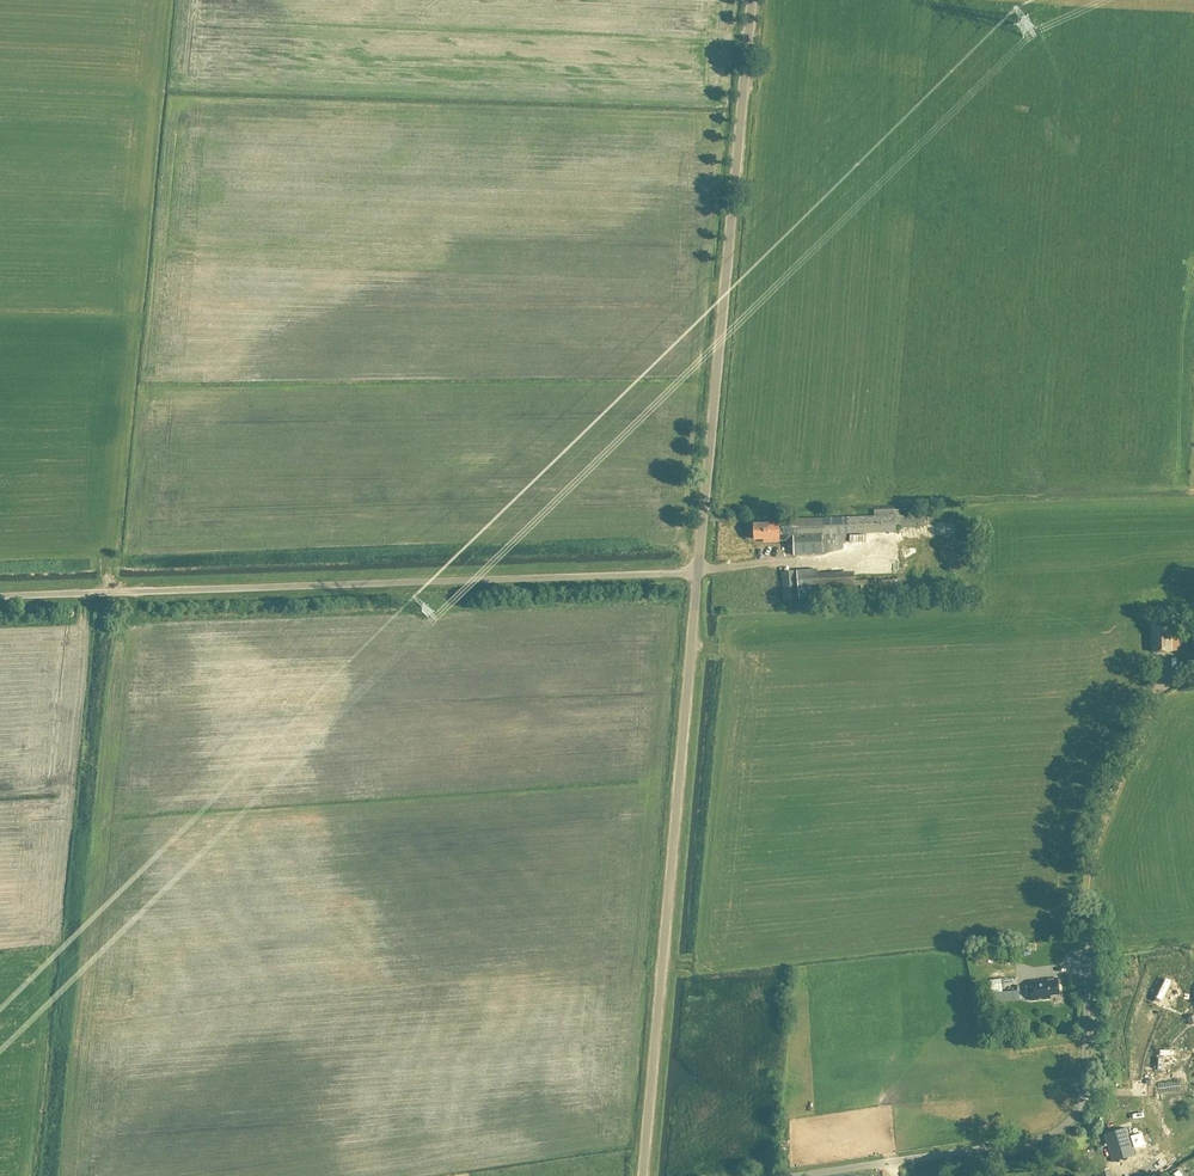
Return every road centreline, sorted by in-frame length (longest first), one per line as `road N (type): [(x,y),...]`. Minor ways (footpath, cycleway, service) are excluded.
road 1 (unclassified): [(0,597),(697,573)]
road 2 (unclassified): [(643,1175),(697,573)]
road 3 (unclassified): [(697,573),(751,0)]
road 4 (unclassified): [(808,1175),(1015,1146),(1064,1127),(1082,1098),(1085,947)]
road 5 (track): [(1085,947),(1084,882),(1097,830),(1160,685),(1193,682)]

